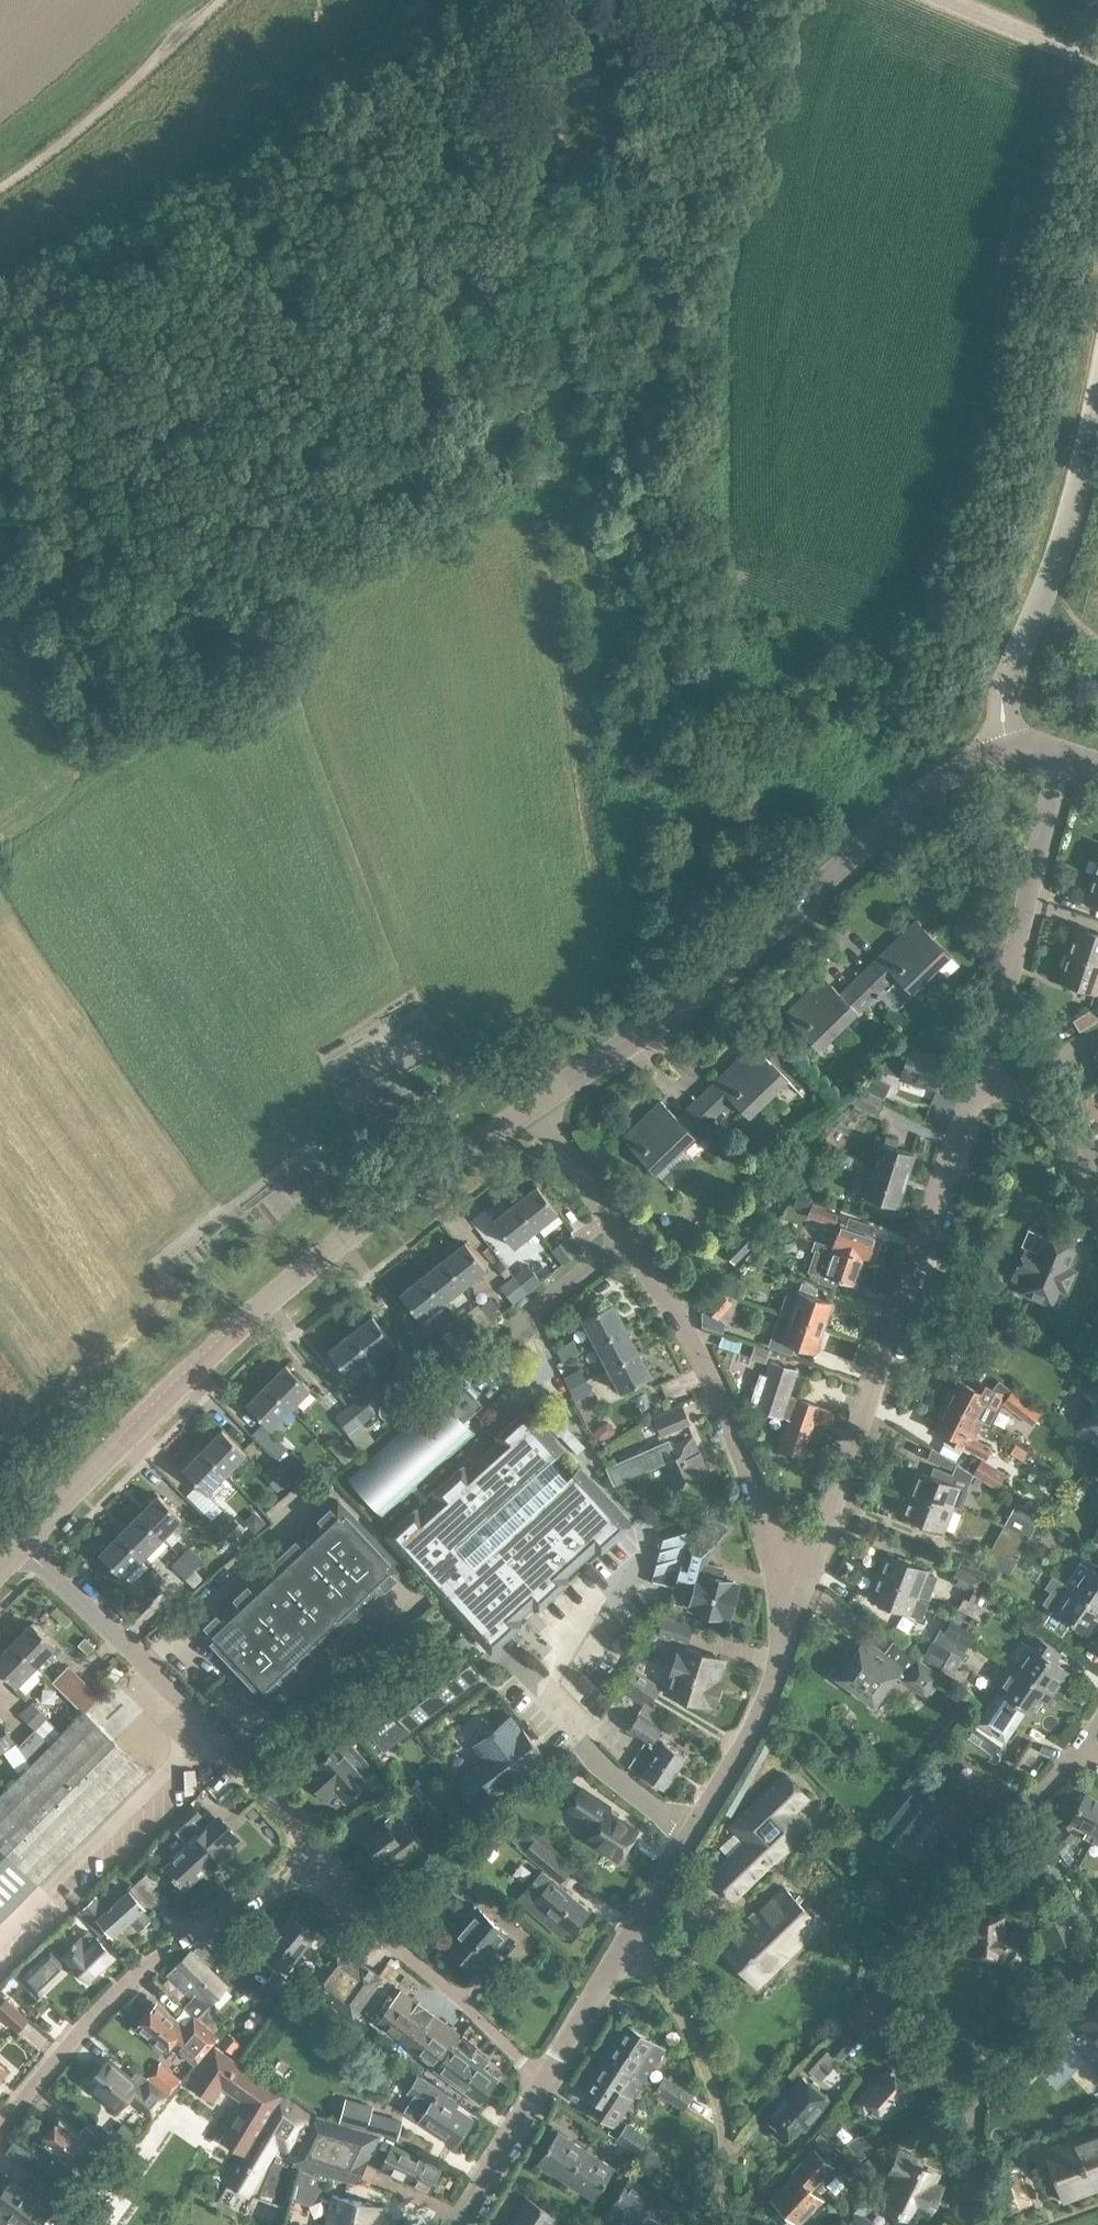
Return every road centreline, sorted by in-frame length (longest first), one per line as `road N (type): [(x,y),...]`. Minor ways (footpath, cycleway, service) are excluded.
road 1 (tertiary): [(22,1544),(180,1386),(387,1210),(533,1103)]
road 2 (tertiary): [(533,1103),(632,1039),(778,928),(916,795),(958,765),(1008,748)]
road 3 (residential): [(961,2224),(958,2077),(901,2018),(890,1950),(914,1911),(1079,1748)]
road 4 (residential): [(811,1584),(777,1559),(711,1379),(670,1304),(533,1103)]
road 5 (residential): [(811,1584),(979,1079)]
road 6 (residential): [(314,1869),(284,1805),(22,1544)]
road 7 (residential): [(314,1869),(182,1939),(108,1995),(0,2128)]
road 8 (residential): [(624,1946),(763,1714),(811,1584)]
road 9 (unclassified): [(1008,748),(1005,684),(1052,578),(1097,395)]
road 10 (residential): [(979,1079),(1061,752)]
road 11 (residential): [(542,2080),(314,1869)]
road 12 (residential): [(731,2224),(702,2051),(650,1968),(624,1946)]
road 13 (track): [(0,190),(97,115),(218,0)]
road 14 (residential): [(1097,1206),(1034,1099),(979,1079)]
road 15 (unclassified): [(1097,65),(941,0)]
road 16 (residential): [(455,2224),(542,2080)]
road 17 (residential): [(542,2080),(624,1946)]

